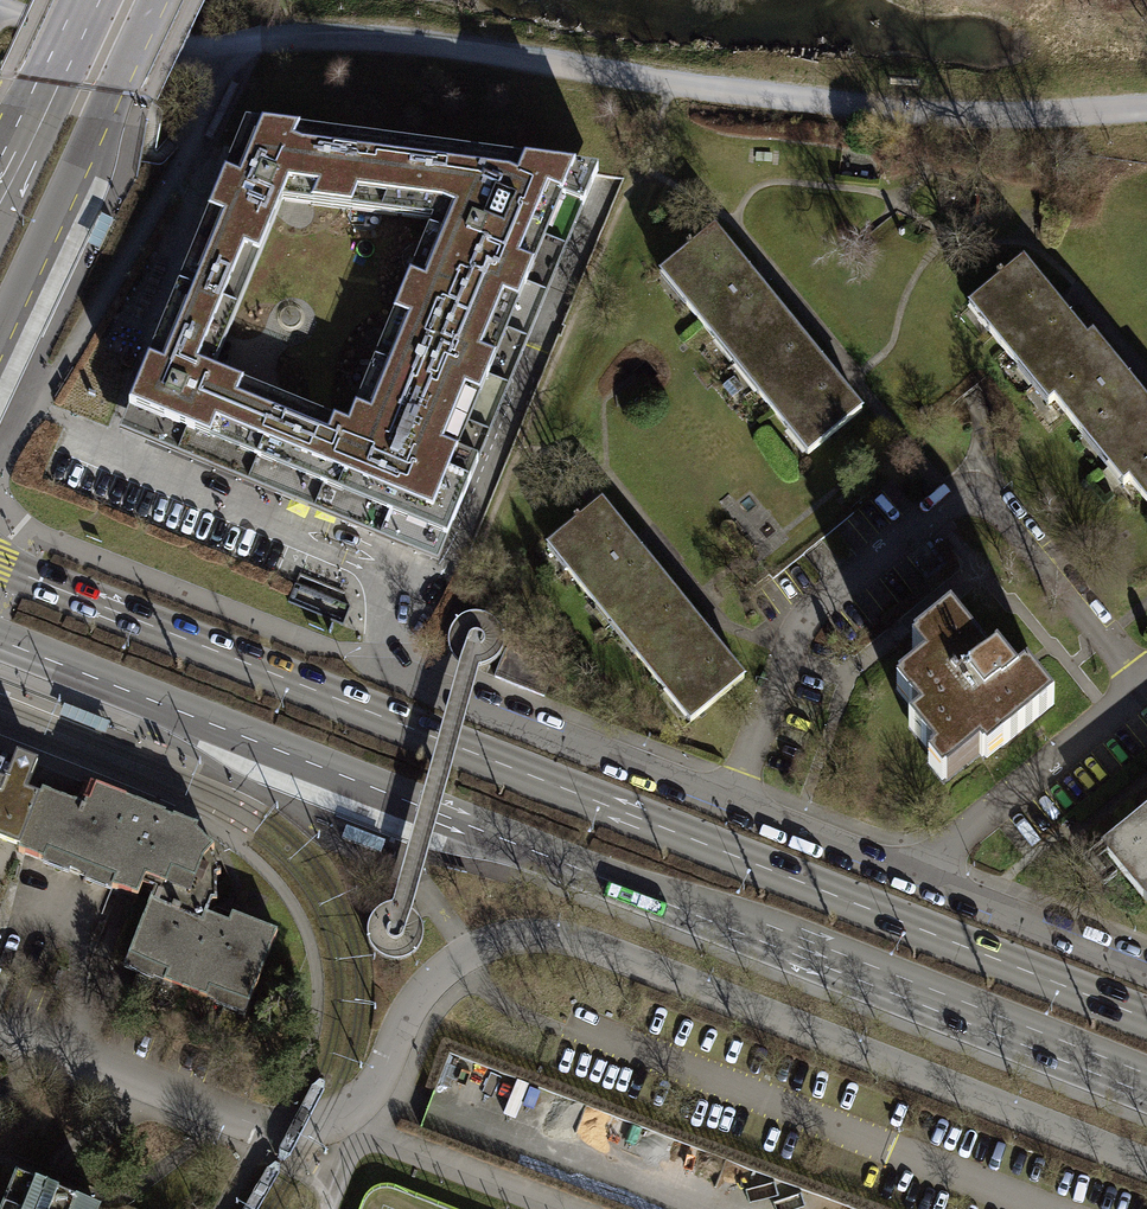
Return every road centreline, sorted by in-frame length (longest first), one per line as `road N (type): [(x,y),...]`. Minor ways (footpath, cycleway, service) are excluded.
road 1 (secondary): [(0,641),(1146,1095)]
road 2 (secondary): [(1146,1020),(0,567)]
road 3 (track): [(0,8),(205,50),(284,38),(429,42),(927,119),(1146,107)]
road 4 (primary): [(0,329),(151,0)]
road 5 (primary): [(87,0),(0,175)]

